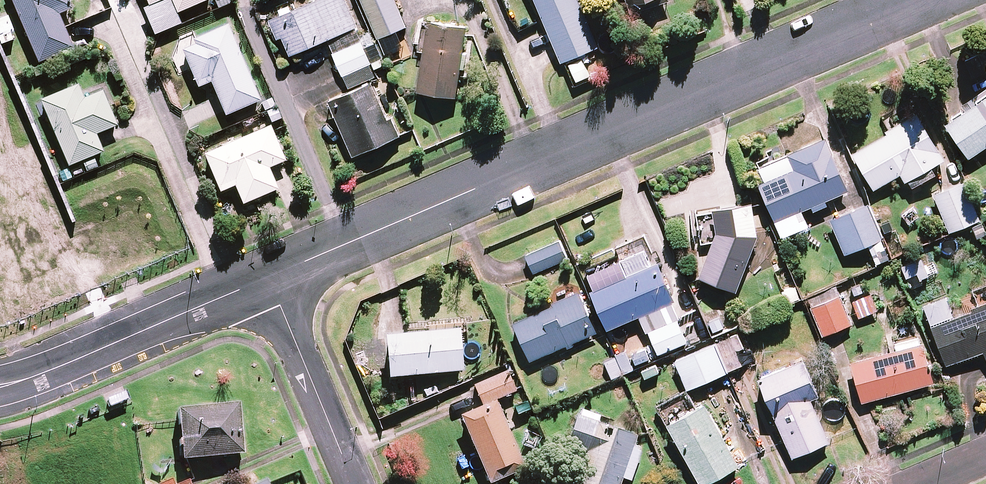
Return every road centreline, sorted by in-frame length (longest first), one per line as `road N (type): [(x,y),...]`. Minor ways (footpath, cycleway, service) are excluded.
road 1 (residential): [(924,0),(269,279)]
road 2 (residential): [(269,279),(0,385)]
road 3 (residential): [(269,279),(356,483)]

